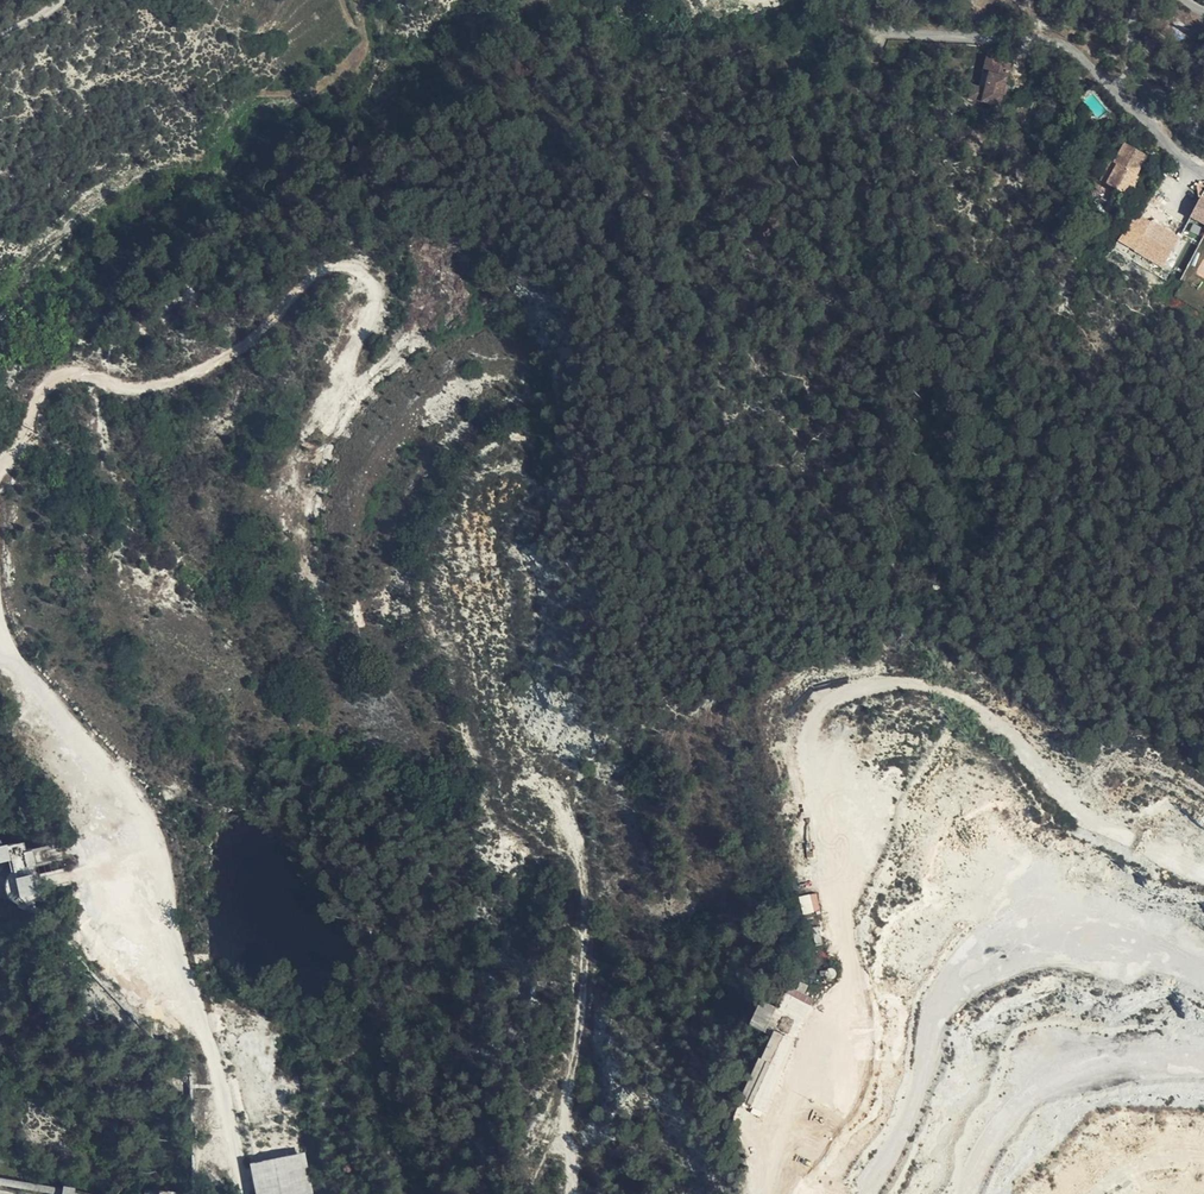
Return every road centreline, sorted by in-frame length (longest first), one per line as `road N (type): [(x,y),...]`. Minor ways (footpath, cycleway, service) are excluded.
road 1 (track): [(576,1193),(586,888),(508,702),(484,558)]
road 2 (track): [(0,471),(27,442),(44,388),(81,370),(132,393),(223,367),(327,269),(379,279),(377,320),(330,410)]
road 3 (track): [(244,1193),(208,1017),(168,908),(86,762),(0,656)]
road 4 (track): [(1026,886),(913,969),(790,1108),(752,1193)]
road 5 (residential): [(1203,180),(1091,46),(886,31),(861,5)]

